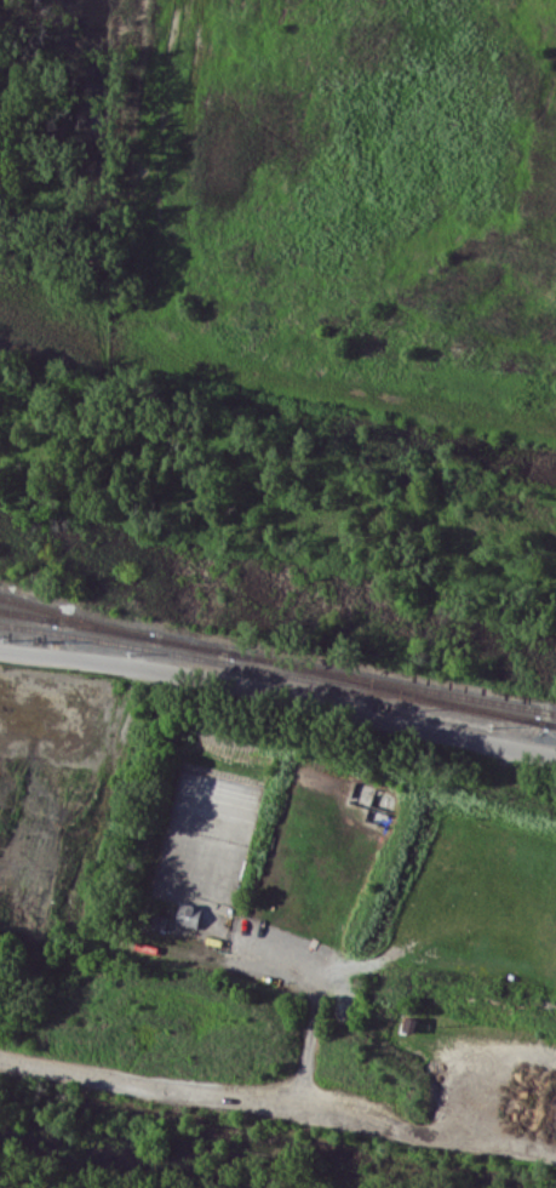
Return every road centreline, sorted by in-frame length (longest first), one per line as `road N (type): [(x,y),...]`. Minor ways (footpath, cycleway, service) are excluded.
road 1 (residential): [(0,1056),(555,1163)]

